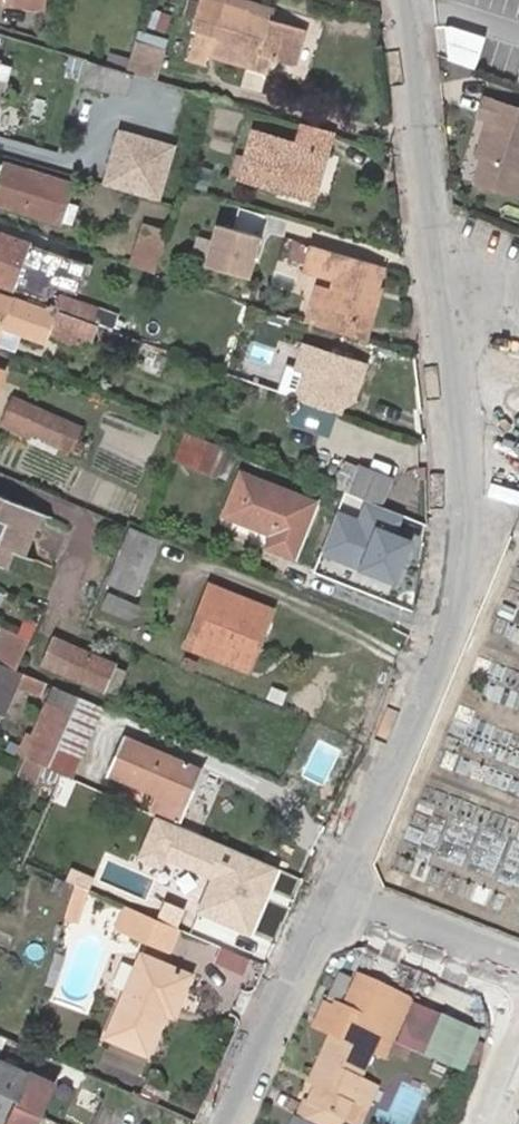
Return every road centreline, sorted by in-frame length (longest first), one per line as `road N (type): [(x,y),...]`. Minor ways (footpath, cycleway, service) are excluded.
road 1 (residential): [(338,887),(449,636),(476,524),(419,0)]
road 2 (residential): [(227,1123),(338,887)]
road 3 (residential): [(338,887),(518,957)]

